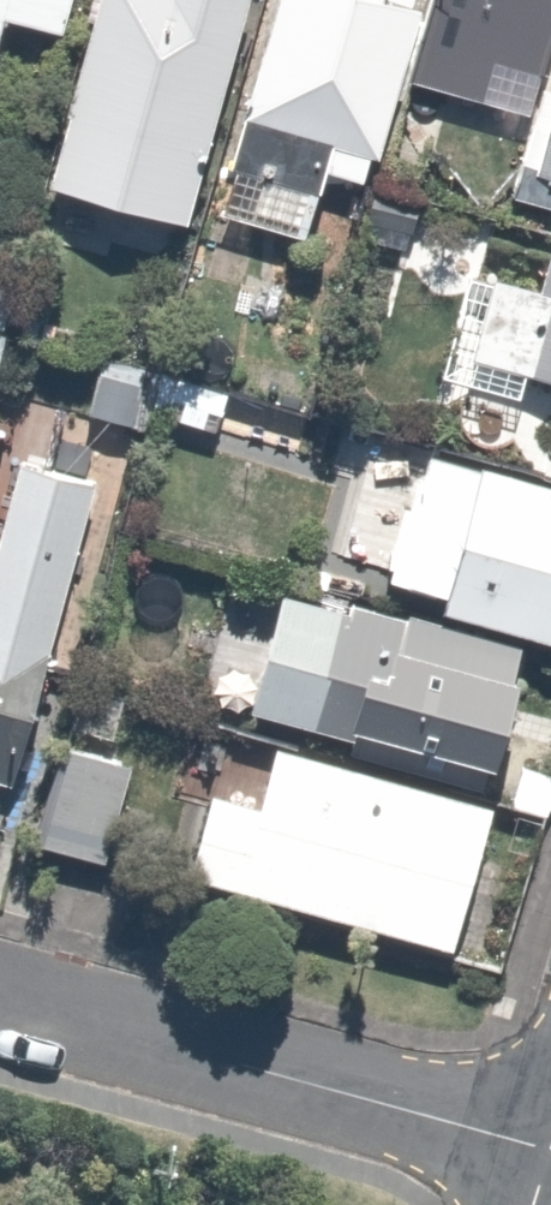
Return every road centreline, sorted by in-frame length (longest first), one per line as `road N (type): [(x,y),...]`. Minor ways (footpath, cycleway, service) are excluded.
road 1 (residential): [(550,1153),(0,999)]

